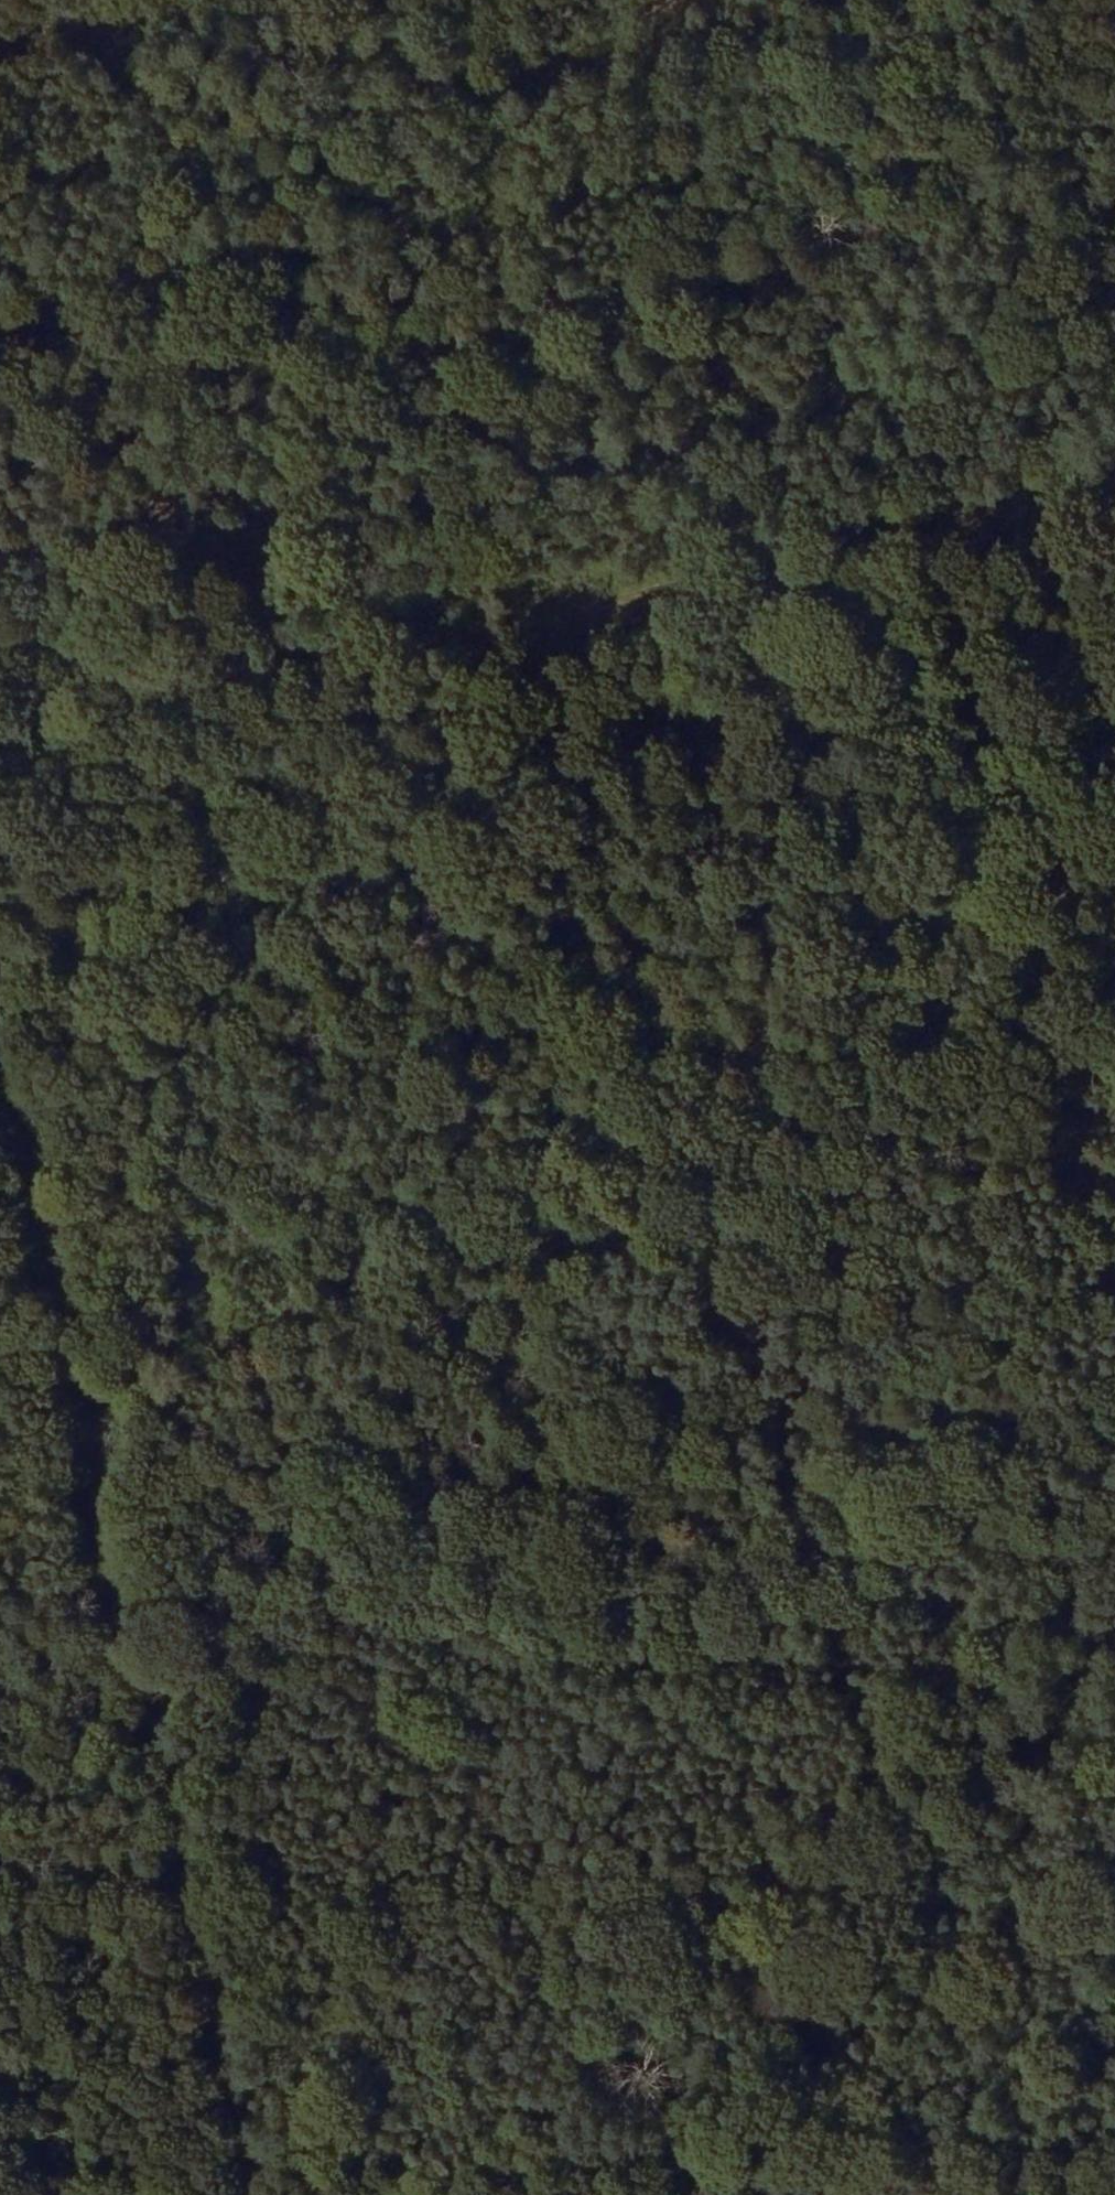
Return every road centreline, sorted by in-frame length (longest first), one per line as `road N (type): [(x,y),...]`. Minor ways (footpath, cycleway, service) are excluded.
road 1 (track): [(262,2194),(96,1385),(0,962)]

